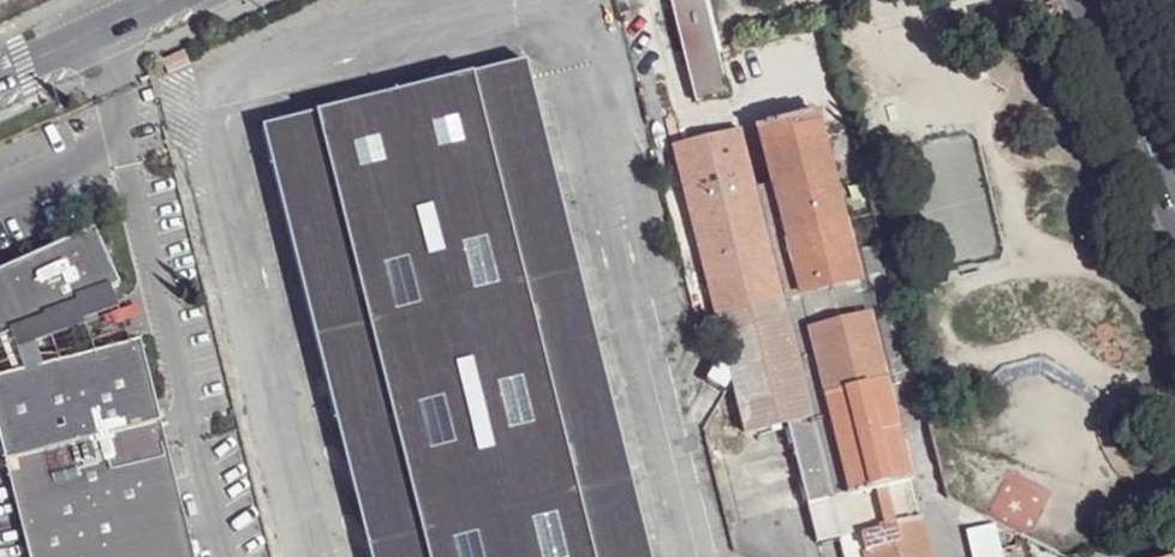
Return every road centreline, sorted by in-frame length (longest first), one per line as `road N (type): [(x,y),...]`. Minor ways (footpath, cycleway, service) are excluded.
road 1 (tertiary): [(1174,188),(1094,0)]
road 2 (tertiary): [(148,0),(0,69)]

